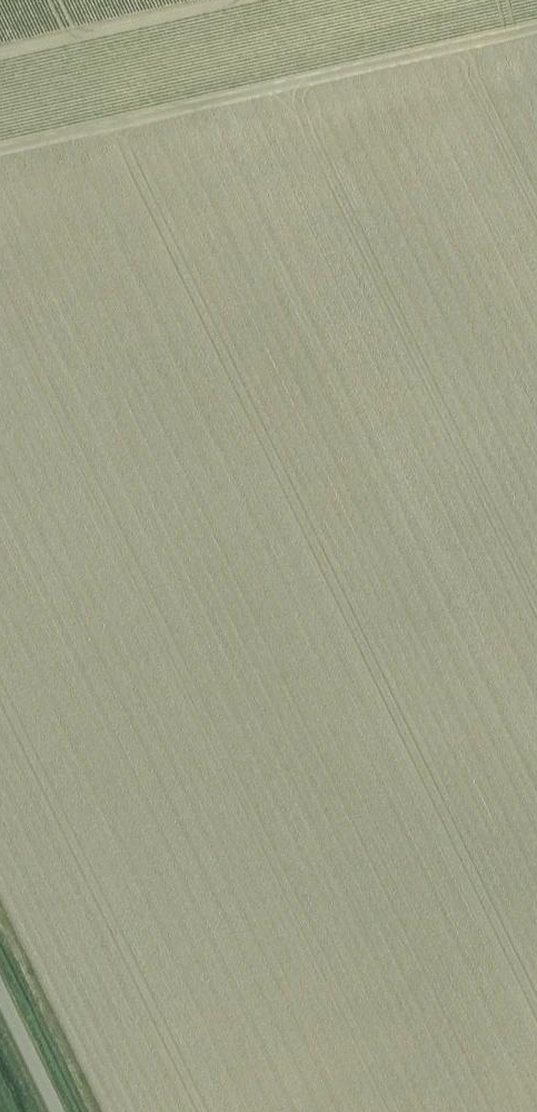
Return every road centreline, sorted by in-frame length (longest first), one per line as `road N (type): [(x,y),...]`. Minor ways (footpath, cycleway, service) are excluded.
road 1 (unclassified): [(56,1111),(0,993)]

